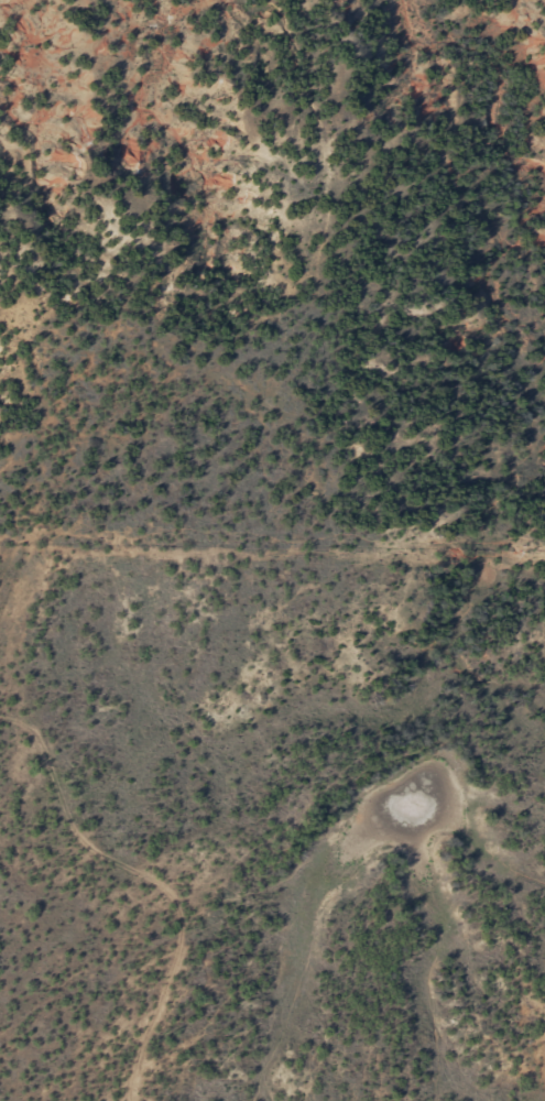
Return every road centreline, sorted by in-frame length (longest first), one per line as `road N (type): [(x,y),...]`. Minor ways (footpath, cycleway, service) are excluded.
road 1 (residential): [(0,1016),(156,935),(247,805),(314,754),(460,732),(505,749),(544,786)]

